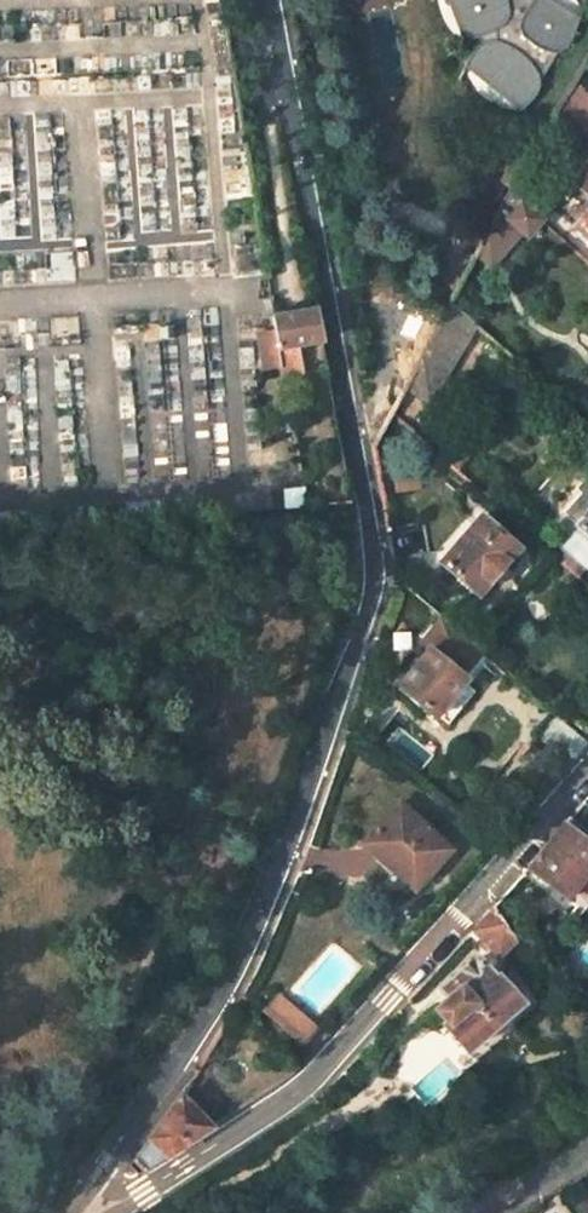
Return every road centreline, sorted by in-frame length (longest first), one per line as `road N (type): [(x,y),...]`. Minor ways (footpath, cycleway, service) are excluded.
road 1 (residential): [(97,1182),(182,1061),(273,889),(378,598),(266,0)]
road 2 (unclassified): [(587,778),(308,1080),(122,1199),(97,1182)]
road 3 (residential): [(479,1212),(587,1147)]

